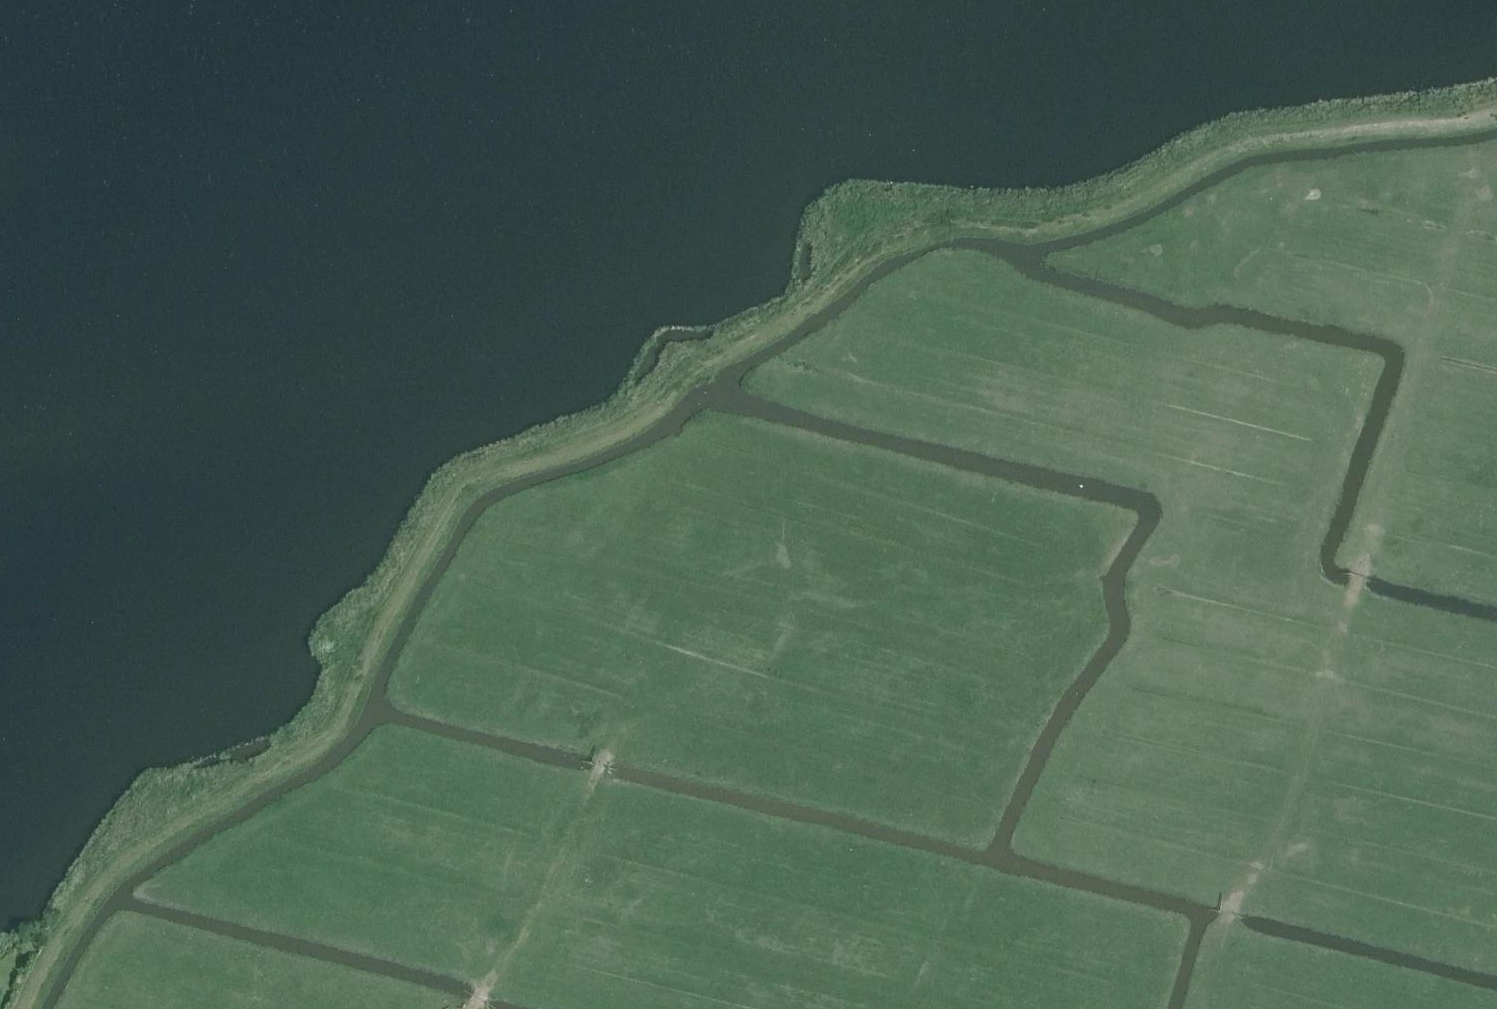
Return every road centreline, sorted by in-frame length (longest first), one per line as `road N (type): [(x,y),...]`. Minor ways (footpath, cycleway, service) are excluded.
road 1 (track): [(1365,564),(1265,878),(1230,909),(1197,1008)]
road 2 (track): [(604,749),(476,1008)]

